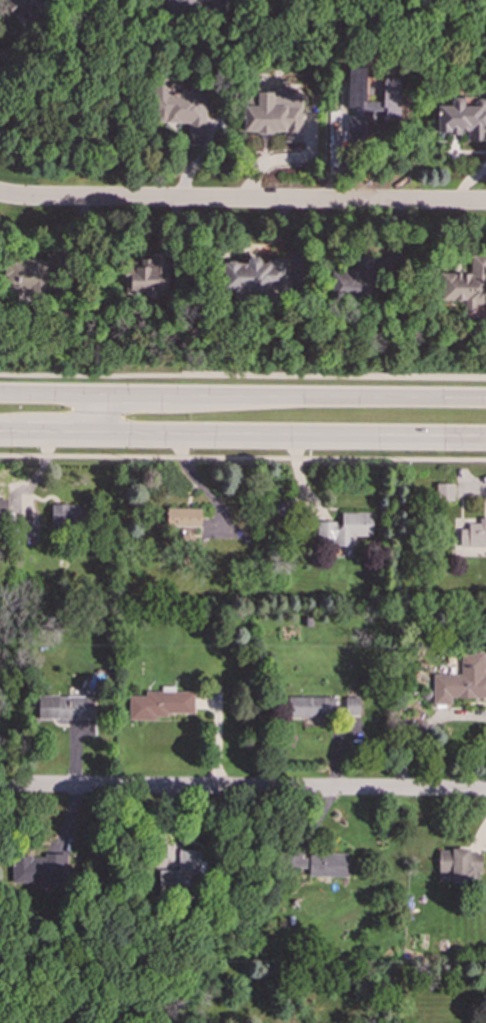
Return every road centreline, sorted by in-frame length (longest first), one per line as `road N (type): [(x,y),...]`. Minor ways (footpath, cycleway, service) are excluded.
road 1 (residential): [(0,194),(485,203)]
road 2 (residential): [(485,790),(0,785)]
road 3 (primary): [(95,430),(485,434)]
road 4 (primary): [(485,396),(170,395)]

